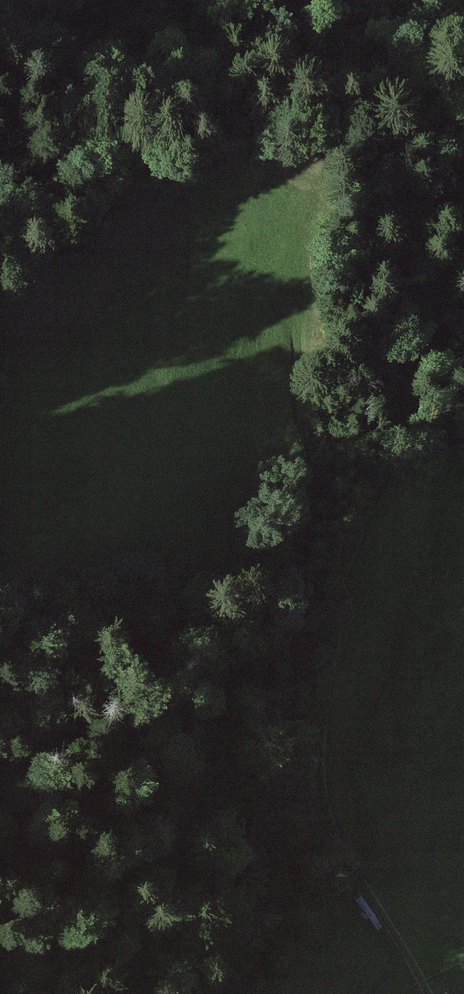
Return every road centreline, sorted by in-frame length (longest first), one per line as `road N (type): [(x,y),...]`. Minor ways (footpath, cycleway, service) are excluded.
road 1 (track): [(323,726),(334,610),(384,450),(453,270),(463,219)]
road 2 (track): [(296,324),(313,483),(295,607),(323,726)]
road 3 (track): [(425,993),(339,842),(326,804),(323,726)]

